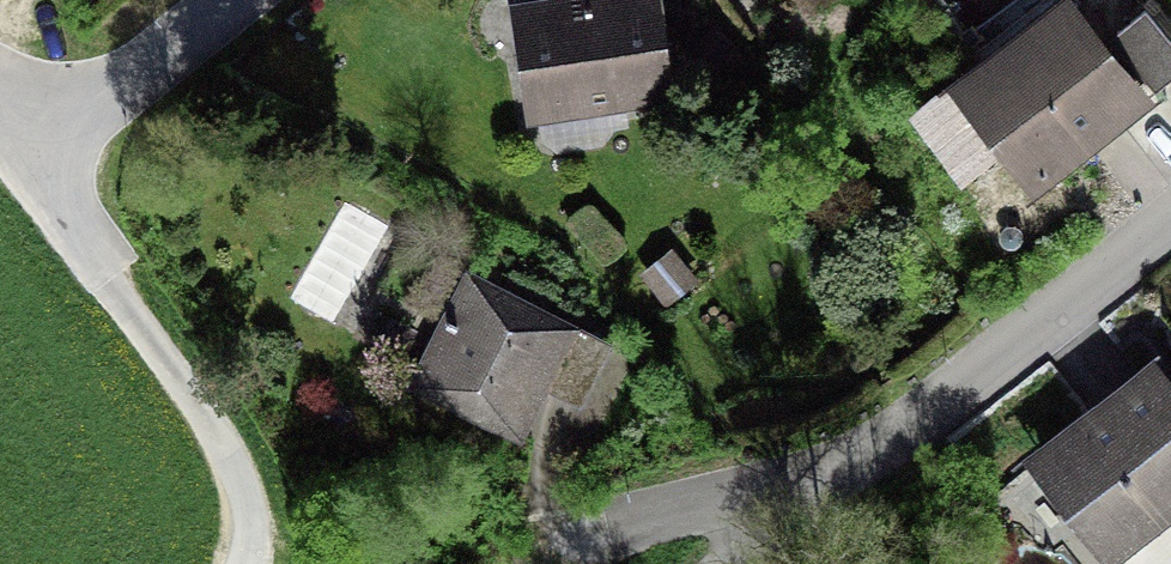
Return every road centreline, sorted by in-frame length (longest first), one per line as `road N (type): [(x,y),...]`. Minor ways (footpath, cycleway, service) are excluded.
road 1 (residential): [(1170,213),(892,427),(730,563)]
road 2 (track): [(29,157),(242,497),(239,563)]
road 3 (residential): [(218,0),(29,157)]

